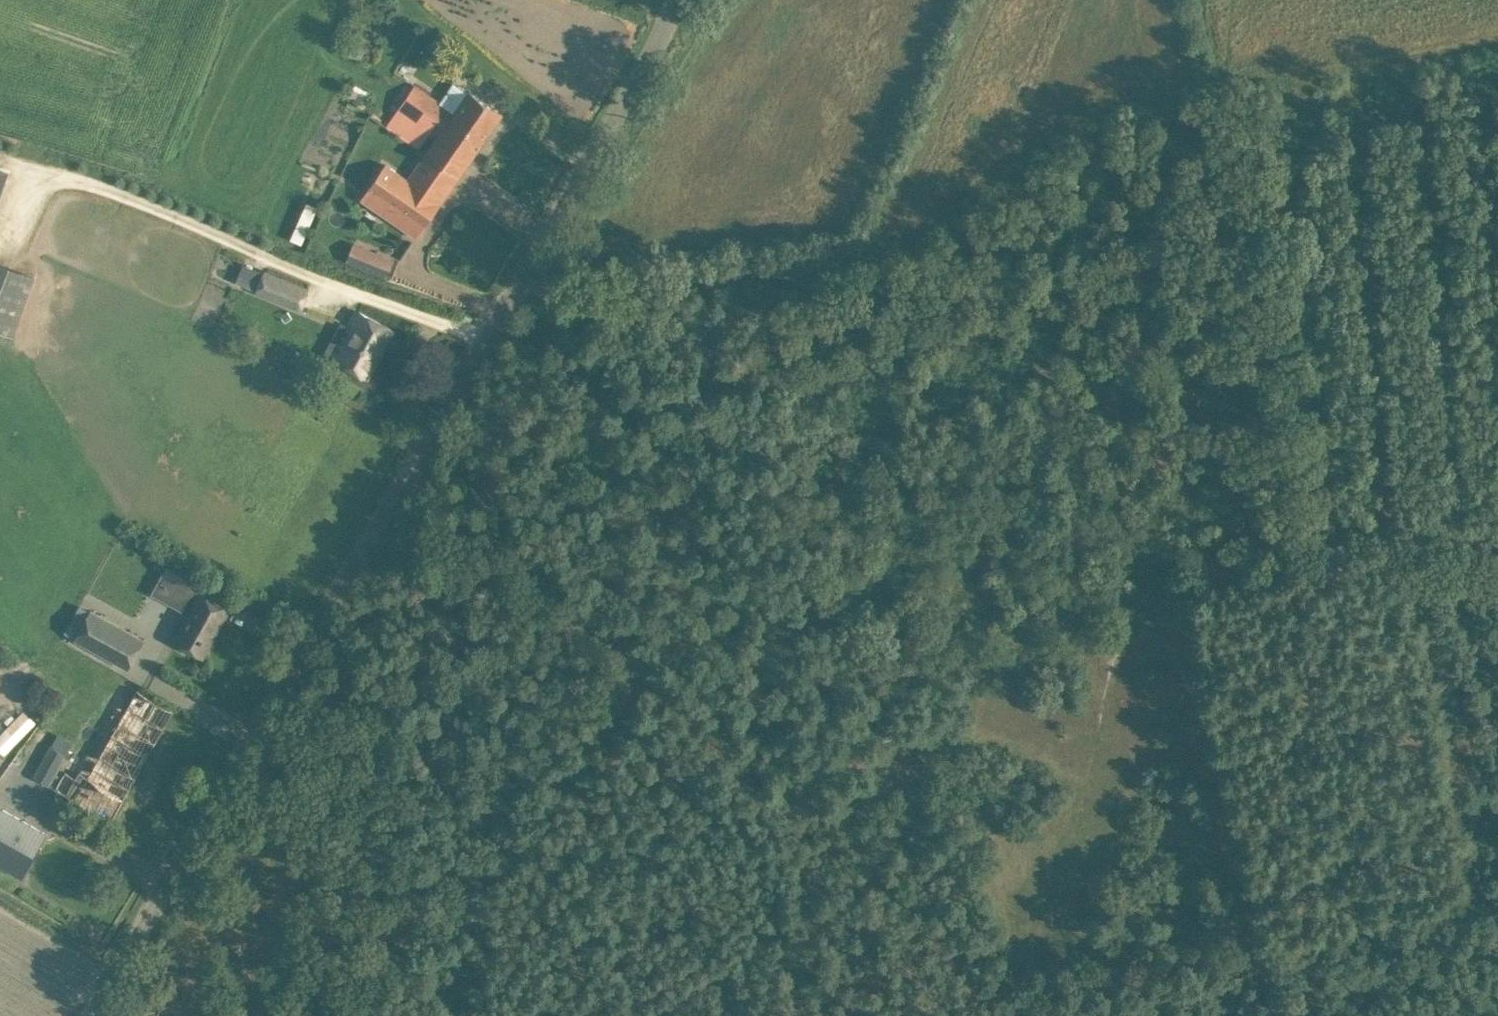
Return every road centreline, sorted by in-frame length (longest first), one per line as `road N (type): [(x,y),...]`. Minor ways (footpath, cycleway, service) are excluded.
road 1 (unclassified): [(84,1015),(653,55),(675,0)]
road 2 (track): [(1497,40),(1147,105),(866,252),(561,291),(511,289)]
road 3 (track): [(1153,1015),(1256,981),(1497,942)]

